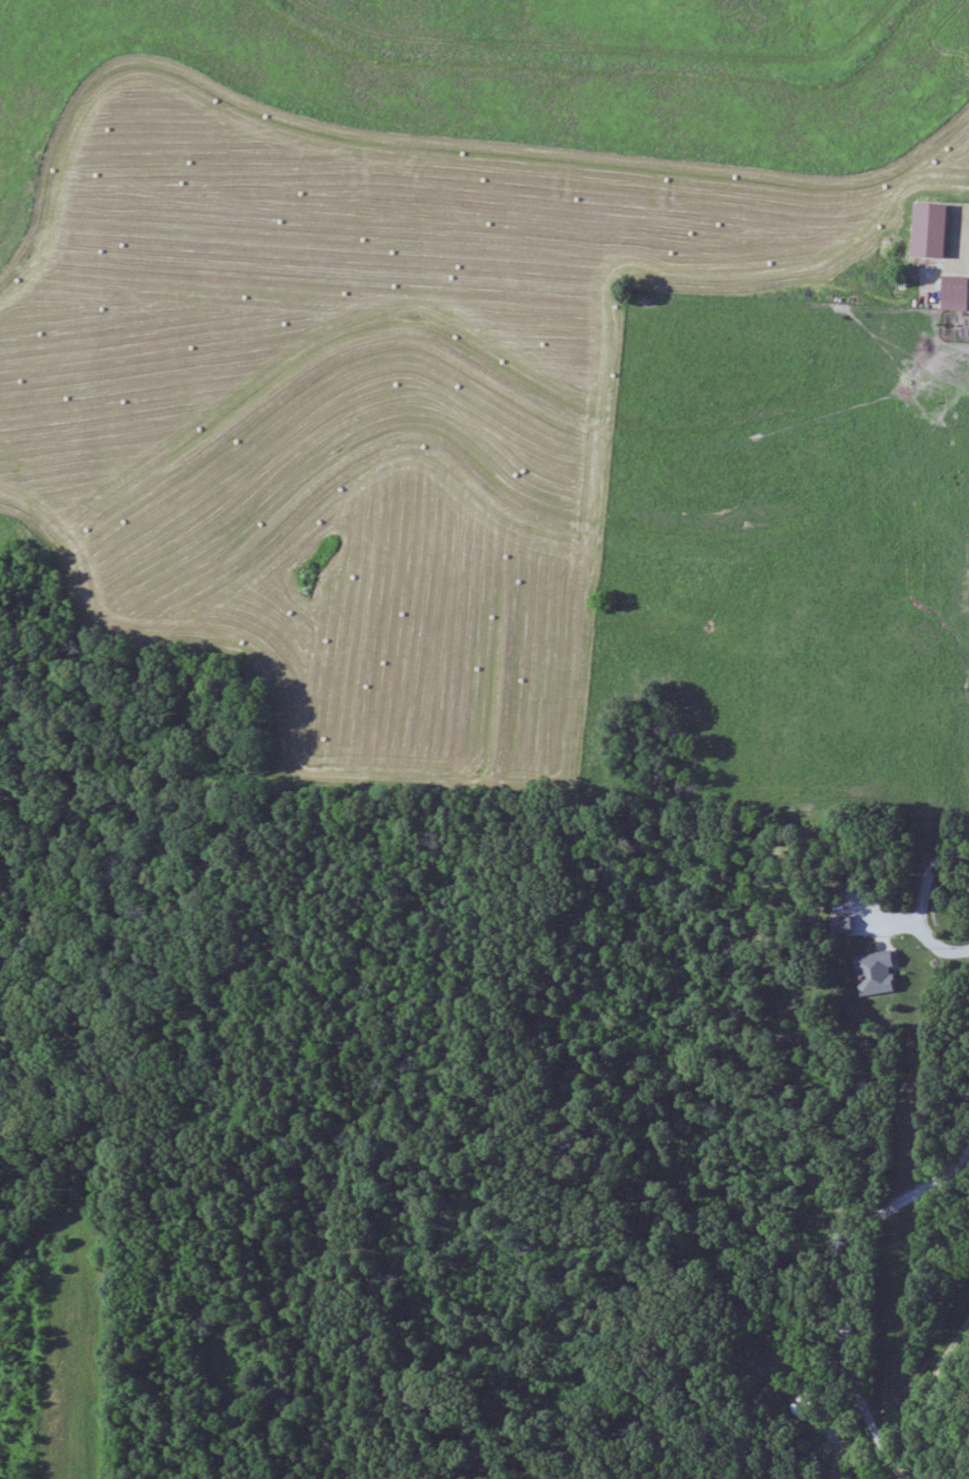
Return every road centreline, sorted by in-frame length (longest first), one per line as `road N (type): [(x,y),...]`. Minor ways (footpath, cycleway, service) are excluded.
road 1 (residential): [(896,1478),(849,1370),(851,1280),(868,1231),(941,1178),(968,1146)]

